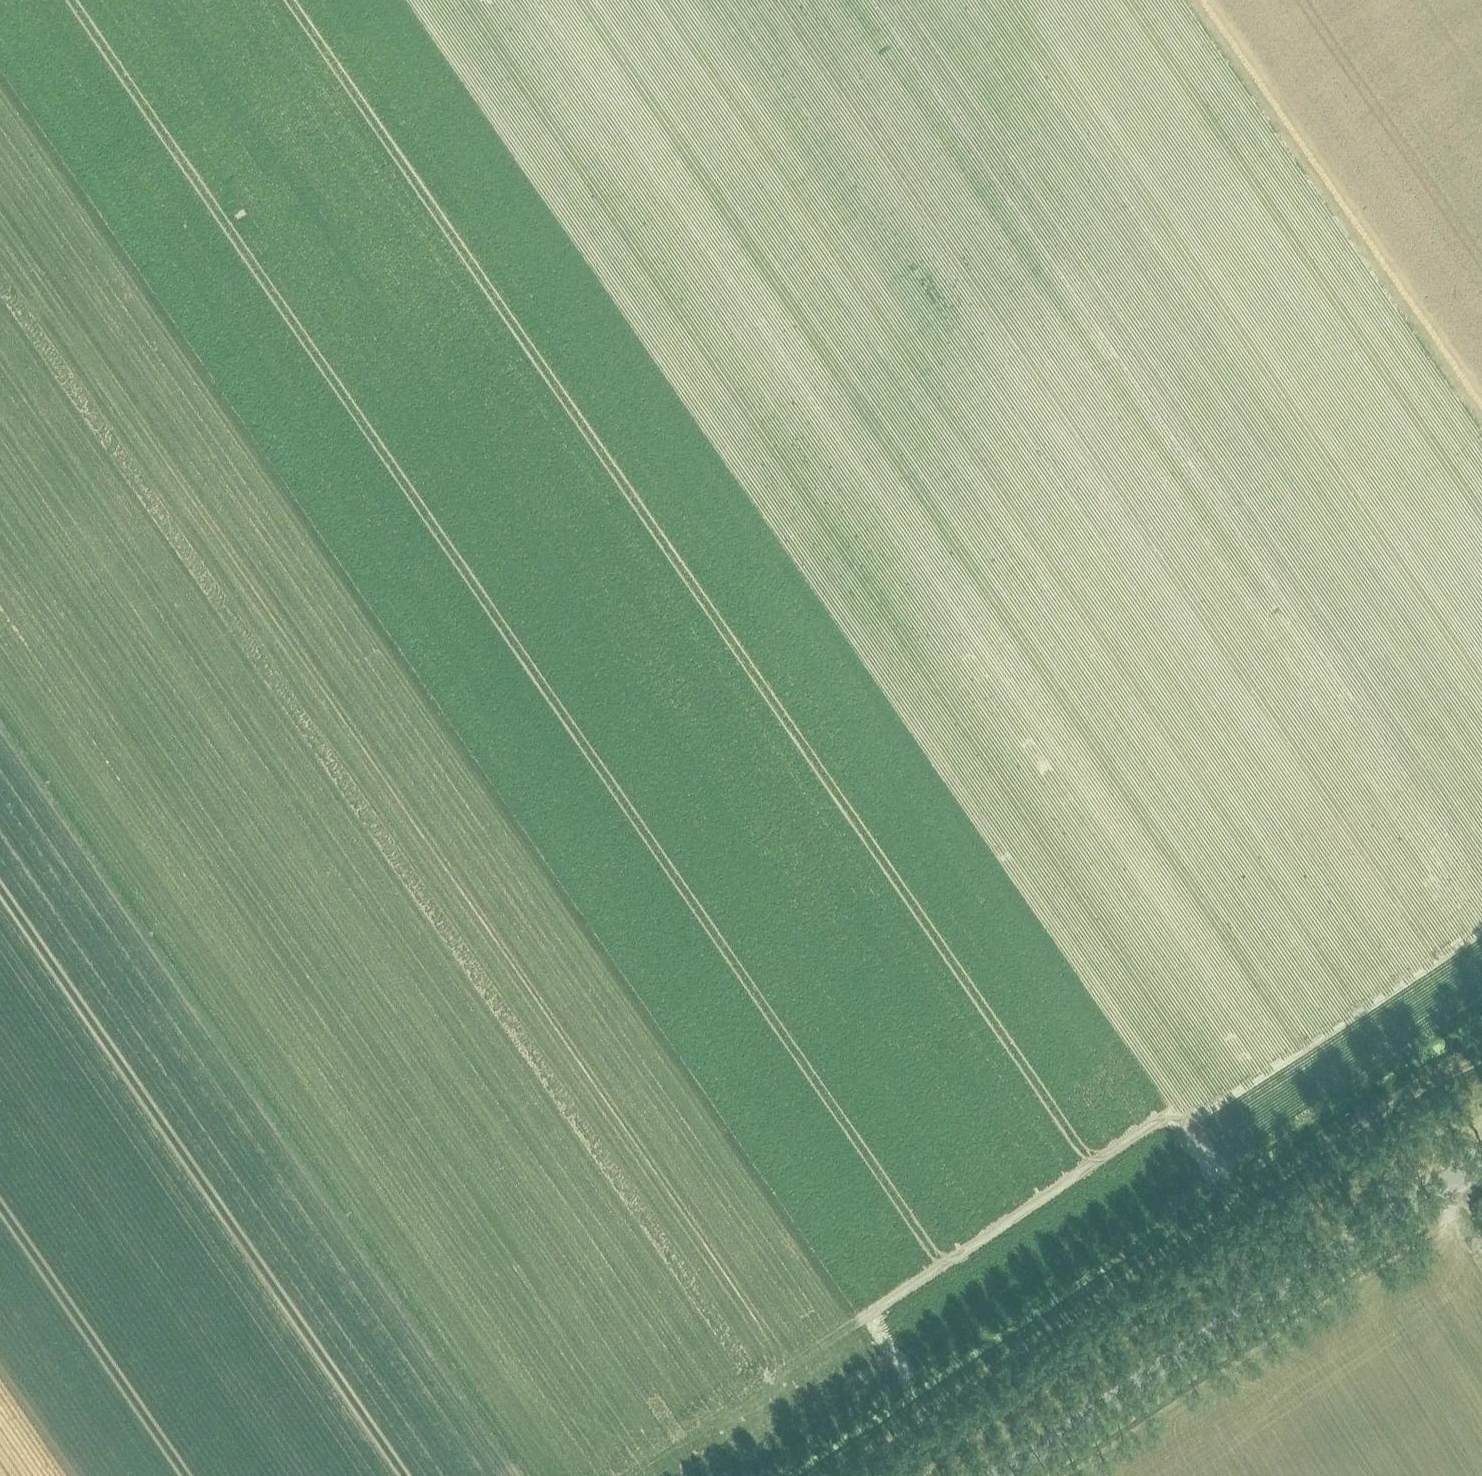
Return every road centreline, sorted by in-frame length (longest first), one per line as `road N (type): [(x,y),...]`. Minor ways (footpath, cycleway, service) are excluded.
road 1 (unclassified): [(998,1475),(1481,1146)]

